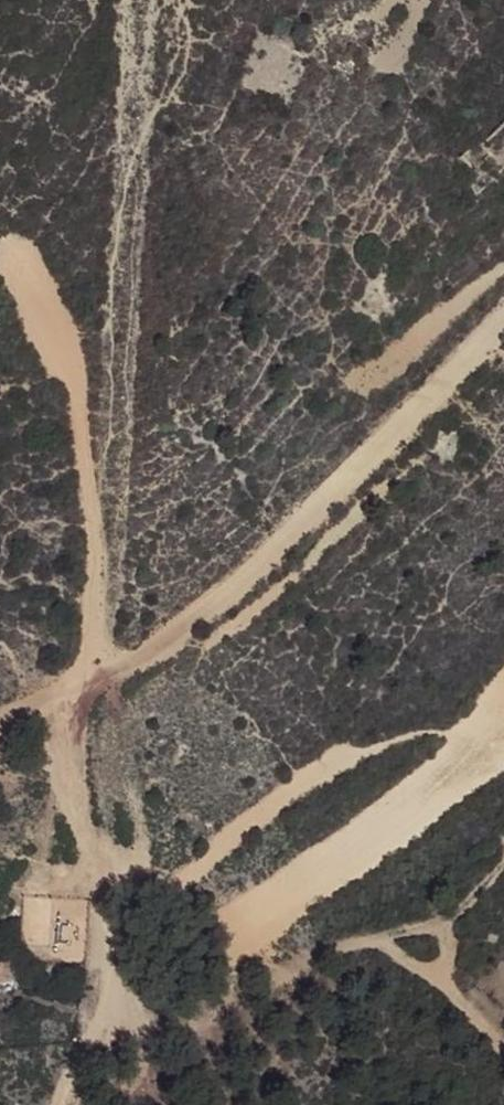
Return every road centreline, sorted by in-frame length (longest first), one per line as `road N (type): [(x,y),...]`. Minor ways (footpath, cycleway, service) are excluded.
road 1 (track): [(77,391),(87,499),(65,699),(76,796),(101,900),(98,992),(70,1104)]
road 2 (track): [(0,717),(65,699),(204,615),(503,317)]

